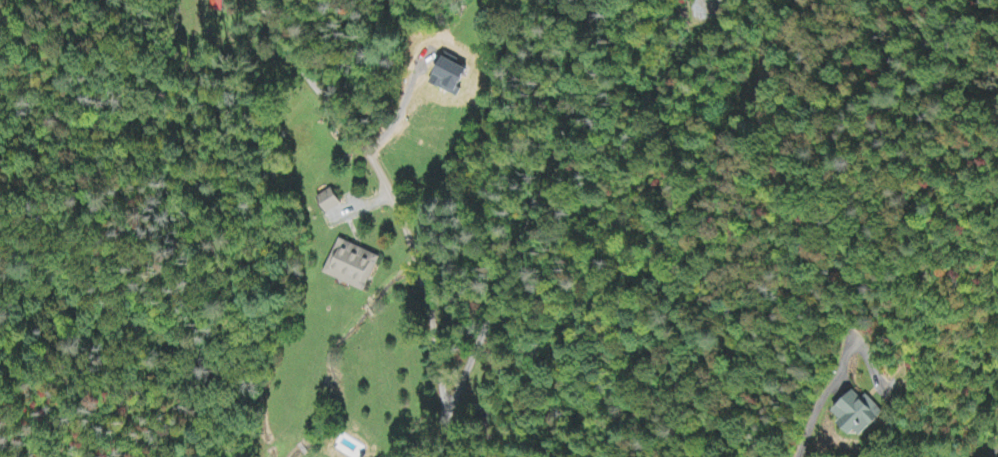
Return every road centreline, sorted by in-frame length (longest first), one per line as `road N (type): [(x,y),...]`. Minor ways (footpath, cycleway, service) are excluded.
road 1 (residential): [(522,456),(475,345),(410,348),(363,192),(260,0)]
road 2 (residential): [(475,345),(596,47),(628,0)]

